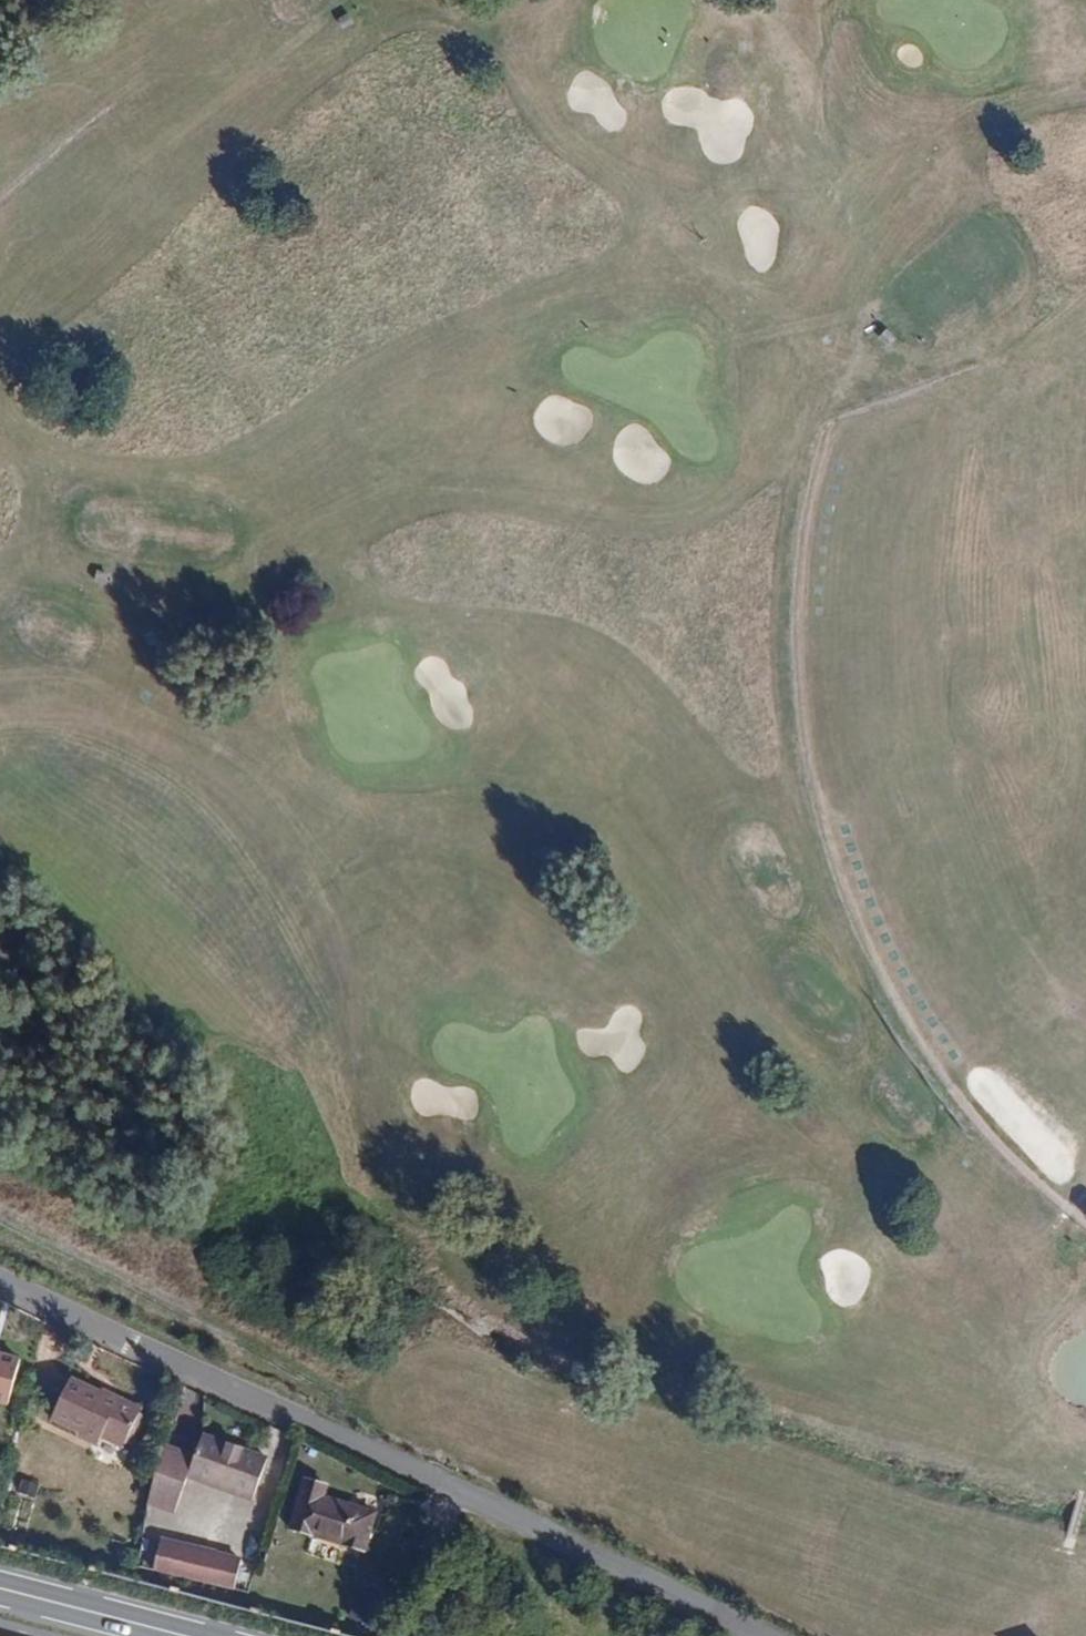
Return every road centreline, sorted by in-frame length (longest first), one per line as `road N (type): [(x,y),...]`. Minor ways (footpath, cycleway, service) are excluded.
road 1 (unclassified): [(758,1635),(0,1281)]
road 2 (primary): [(0,1589),(182,1635)]

